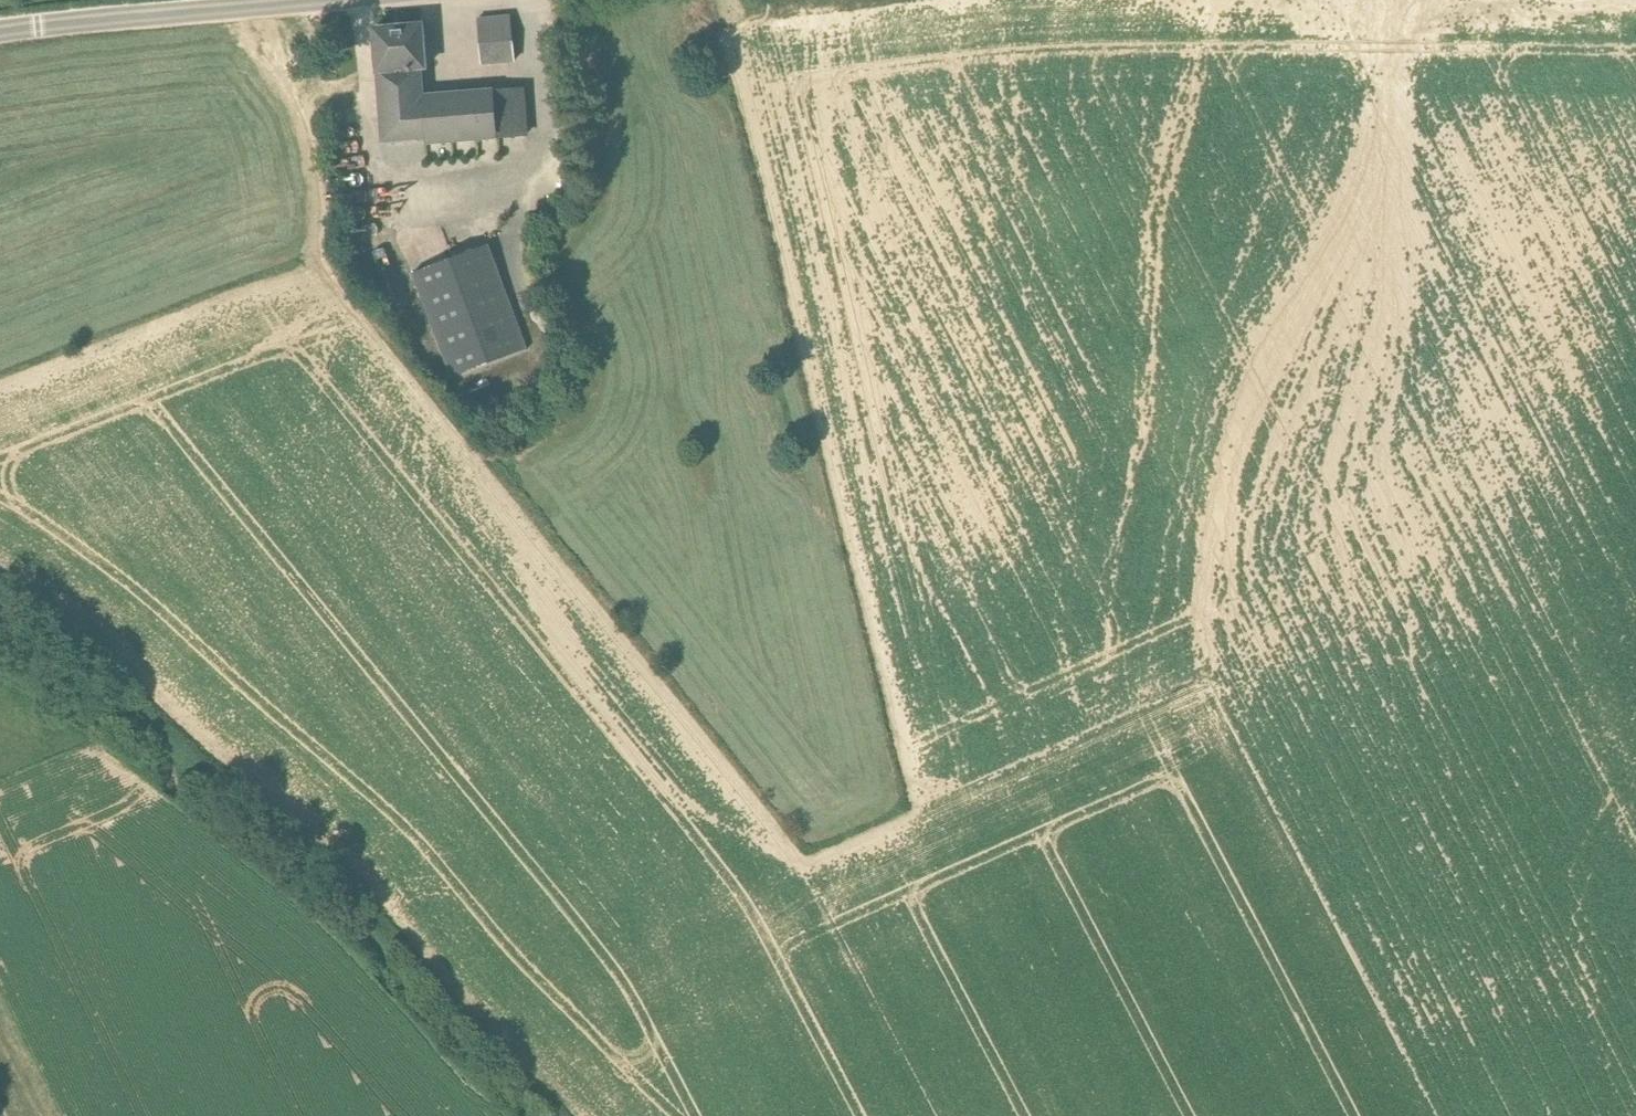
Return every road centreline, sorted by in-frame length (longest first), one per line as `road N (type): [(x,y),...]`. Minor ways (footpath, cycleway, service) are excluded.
road 1 (tertiary): [(0,29),(322,0)]

